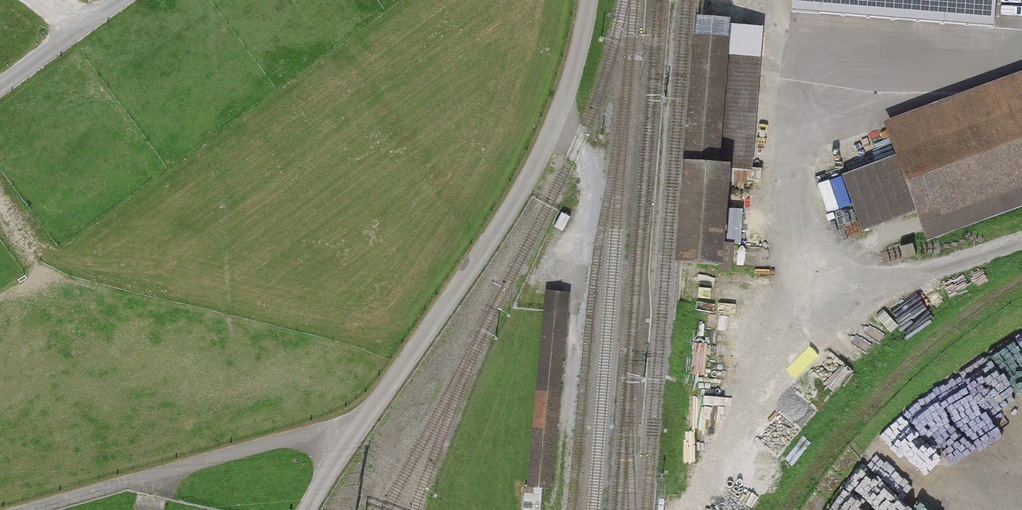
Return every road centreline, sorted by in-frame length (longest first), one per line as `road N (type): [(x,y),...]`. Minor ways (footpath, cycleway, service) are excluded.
road 1 (unclassified): [(38,509),(338,432),(376,403),(518,196),(585,38),(588,0)]
road 2 (unclassified): [(0,89),(123,0)]

